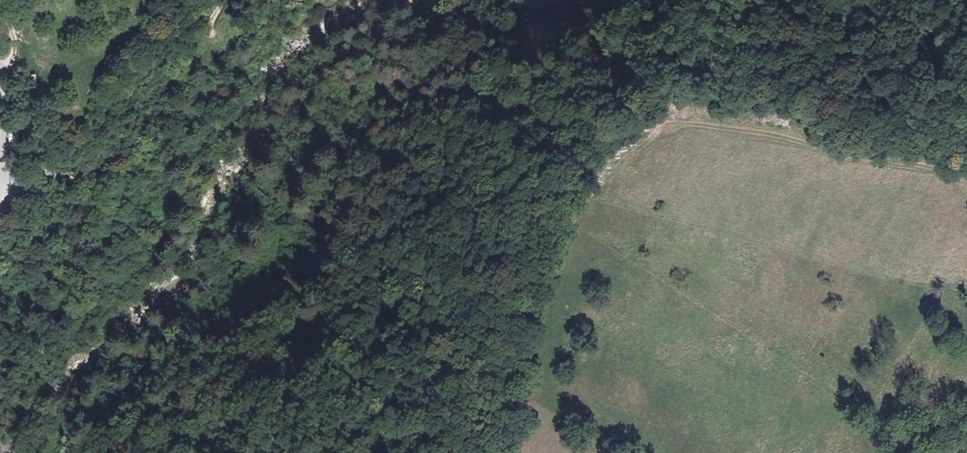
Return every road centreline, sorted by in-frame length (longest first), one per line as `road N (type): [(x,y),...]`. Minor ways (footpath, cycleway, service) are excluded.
road 1 (track): [(0,66),(20,95),(28,159),(56,176),(85,174),(133,141),(227,0)]
road 2 (track): [(0,177),(12,27)]

